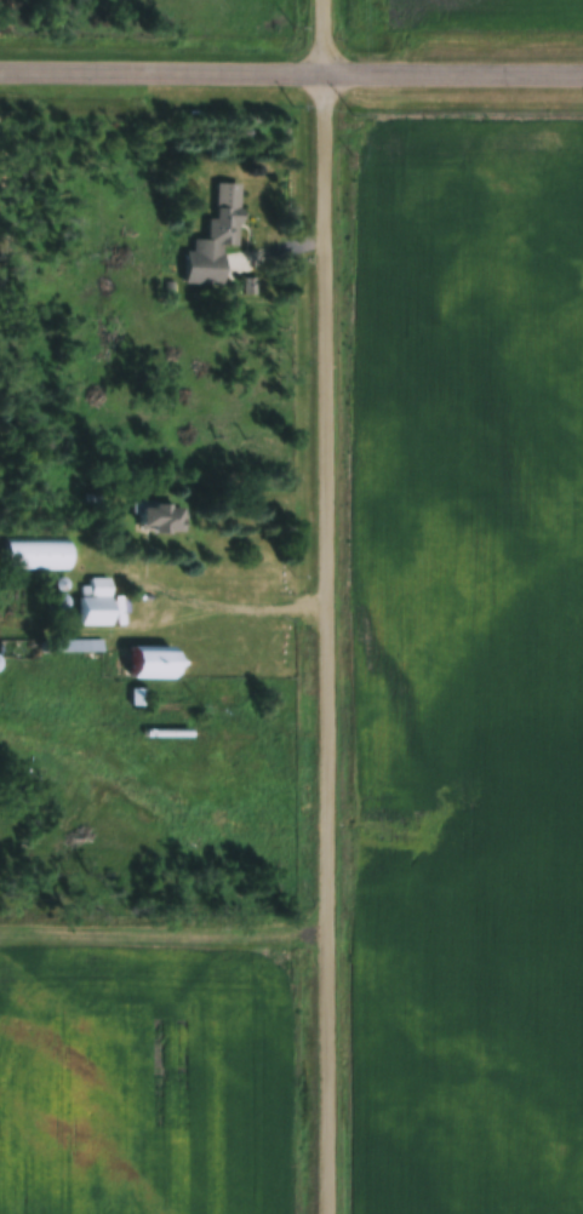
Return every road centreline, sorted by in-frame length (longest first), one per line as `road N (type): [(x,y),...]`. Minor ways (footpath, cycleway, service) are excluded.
road 1 (residential): [(331,1213),(328,78)]
road 2 (residential): [(328,78),(0,77)]
road 3 (residential): [(328,78),(582,78)]

